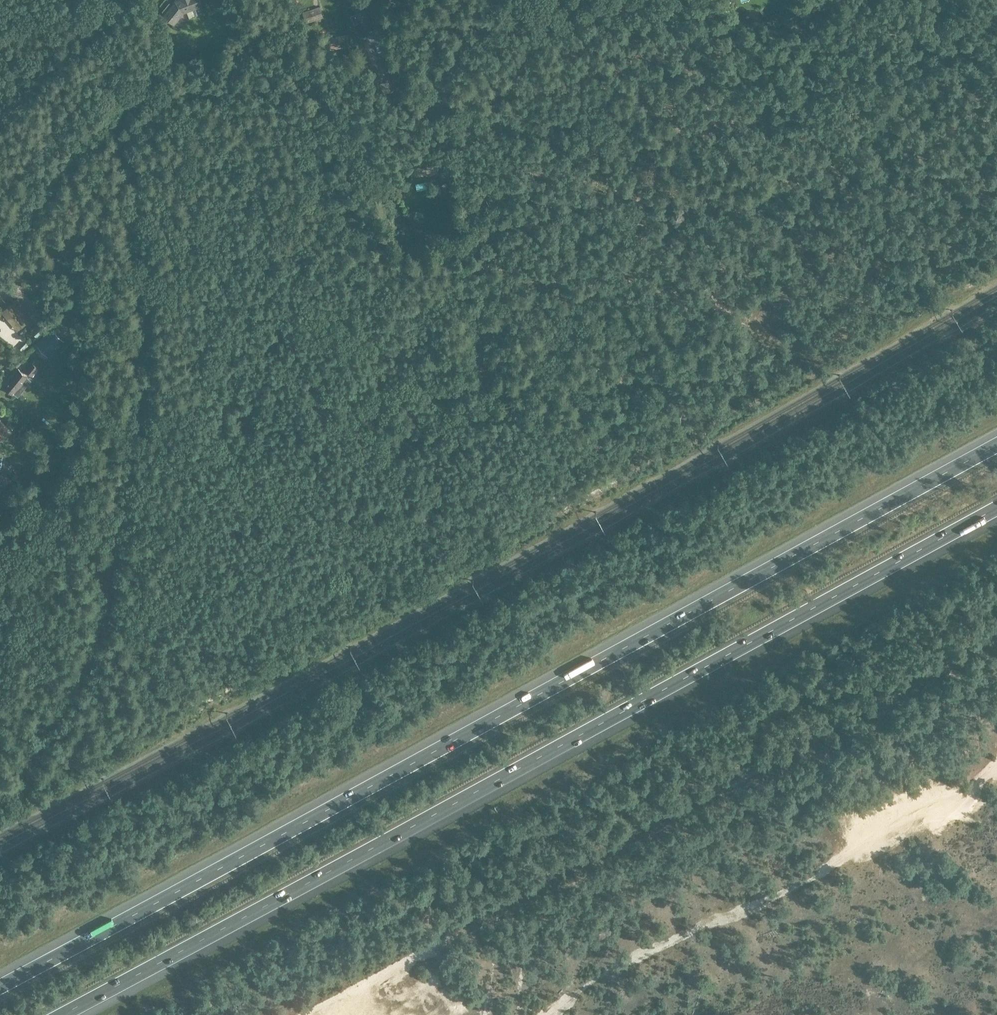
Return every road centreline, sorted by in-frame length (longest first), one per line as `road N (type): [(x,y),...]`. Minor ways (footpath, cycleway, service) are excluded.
road 1 (motorway): [(996,444),(0,983)]
road 2 (motorway): [(67,1014),(996,511)]
road 3 (track): [(543,1014),(621,963),(791,889),(996,771)]

